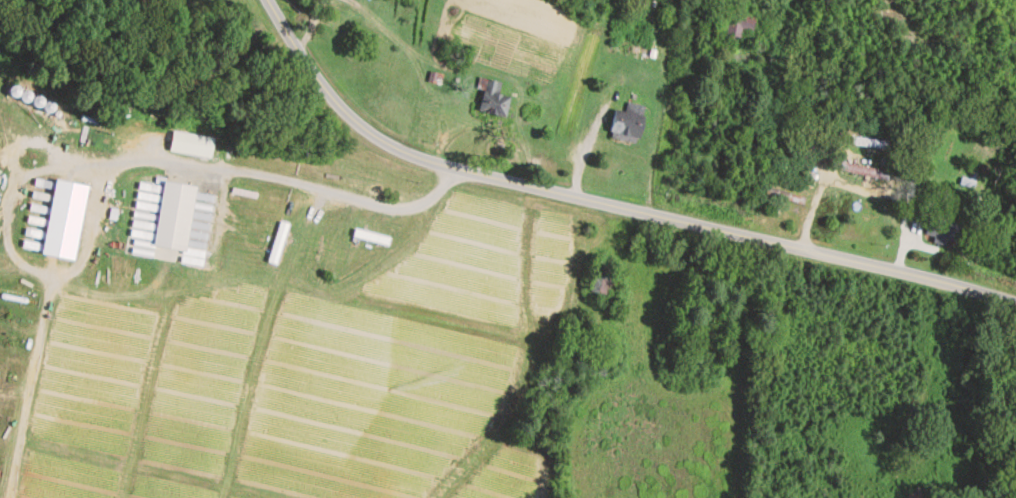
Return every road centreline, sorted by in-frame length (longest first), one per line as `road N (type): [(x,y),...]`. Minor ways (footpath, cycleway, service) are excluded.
road 1 (tertiary): [(1015,304),(448,169),(385,145),(330,97),(268,0)]
road 2 (residential): [(448,169),(428,197),(408,199),(139,155),(115,168)]

